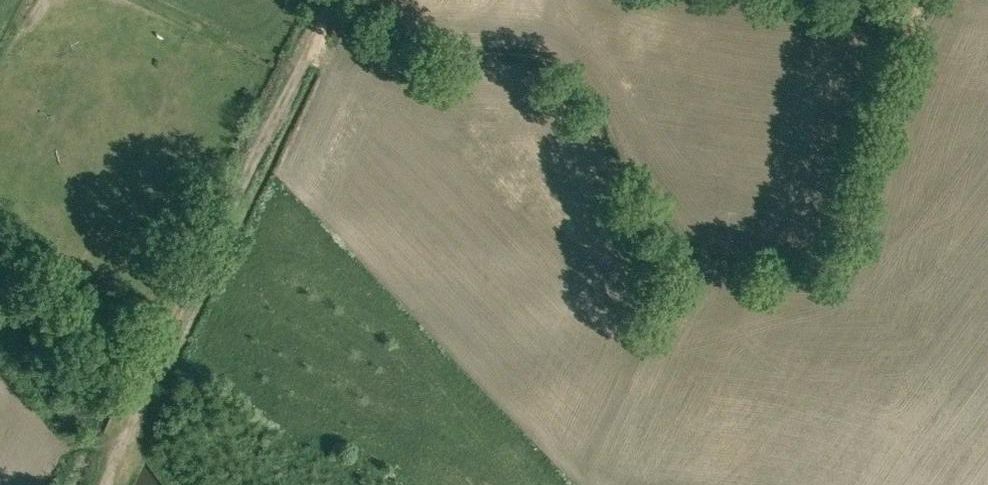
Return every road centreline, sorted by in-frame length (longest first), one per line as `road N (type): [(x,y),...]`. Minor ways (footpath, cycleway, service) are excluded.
road 1 (track): [(335,0),(107,484)]

